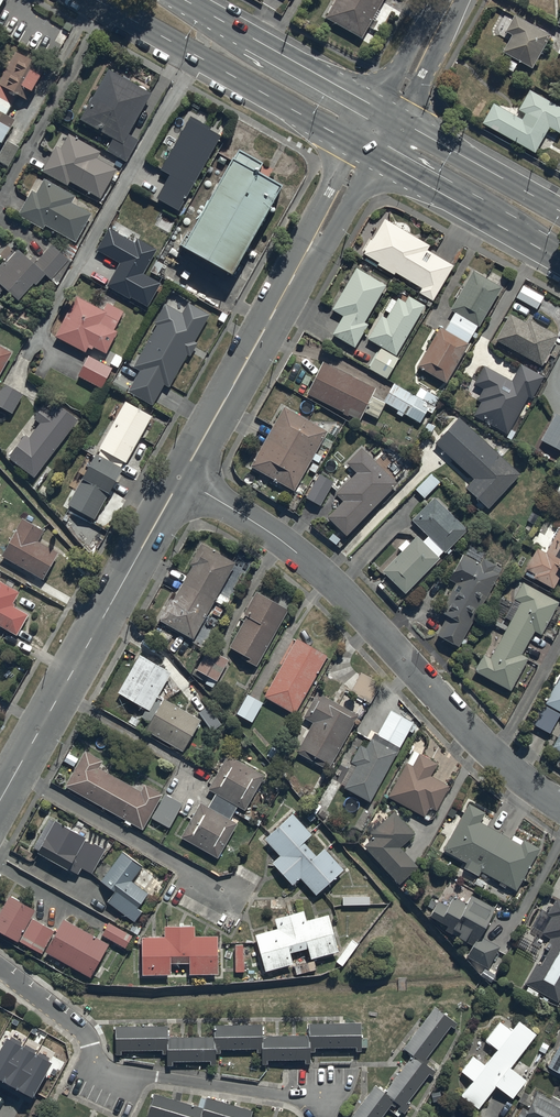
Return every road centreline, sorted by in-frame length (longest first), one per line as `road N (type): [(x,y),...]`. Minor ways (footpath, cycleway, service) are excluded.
road 1 (residential): [(181,479),(301,556),(490,752),(559,805)]
road 2 (tertiary): [(366,151),(181,479)]
road 3 (residential): [(0,970),(127,1075),(334,1100)]
road 4 (tertiary): [(181,479),(0,800)]
road 5 (secondary): [(366,151),(98,0)]
road 6 (secondary): [(183,0),(386,115)]
road 7 (secondary): [(559,260),(366,151)]
road 8 (secondary): [(386,115),(559,213)]
road 9 (tertiary): [(451,0),(386,115)]

